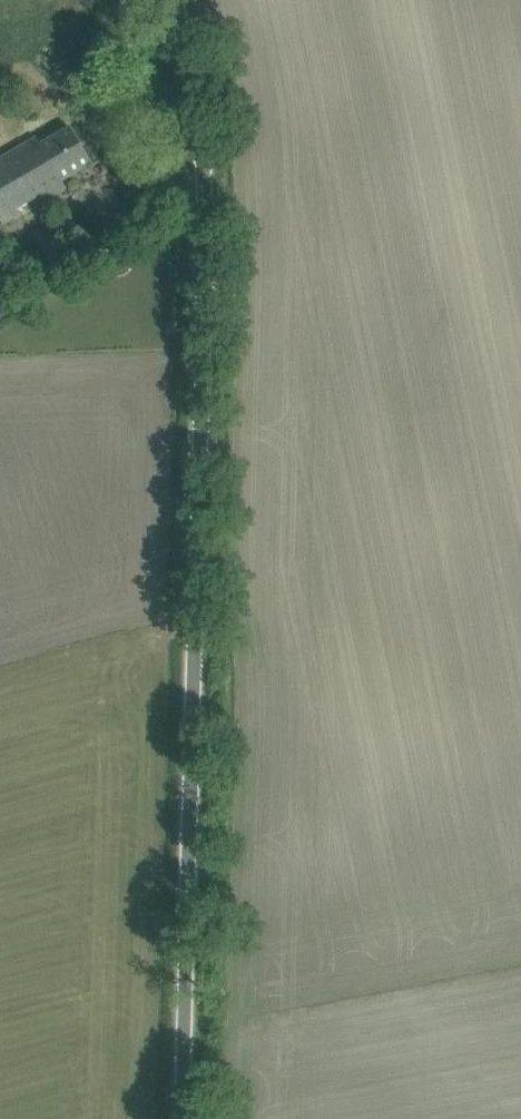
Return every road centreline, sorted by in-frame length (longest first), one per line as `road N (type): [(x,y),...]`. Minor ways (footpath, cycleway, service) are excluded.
road 1 (unclassified): [(181,1118),(202,125),(185,0)]

